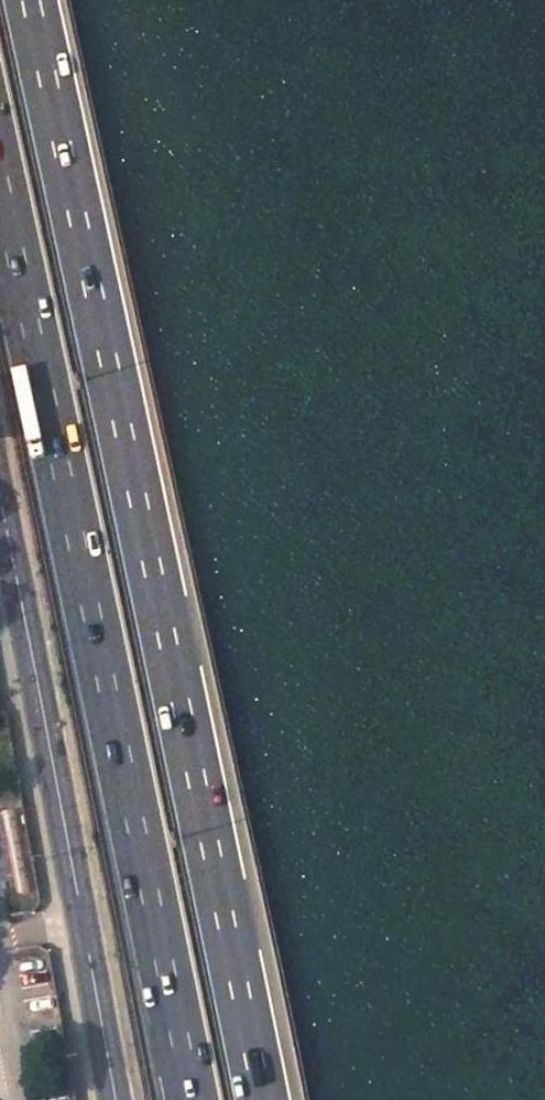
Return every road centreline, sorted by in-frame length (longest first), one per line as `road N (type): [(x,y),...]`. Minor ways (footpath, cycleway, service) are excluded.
road 1 (trunk): [(263,1099),(32,0)]
road 2 (trunk): [(0,181),(192,1099)]
road 3 (secondary): [(0,510),(113,1099)]

